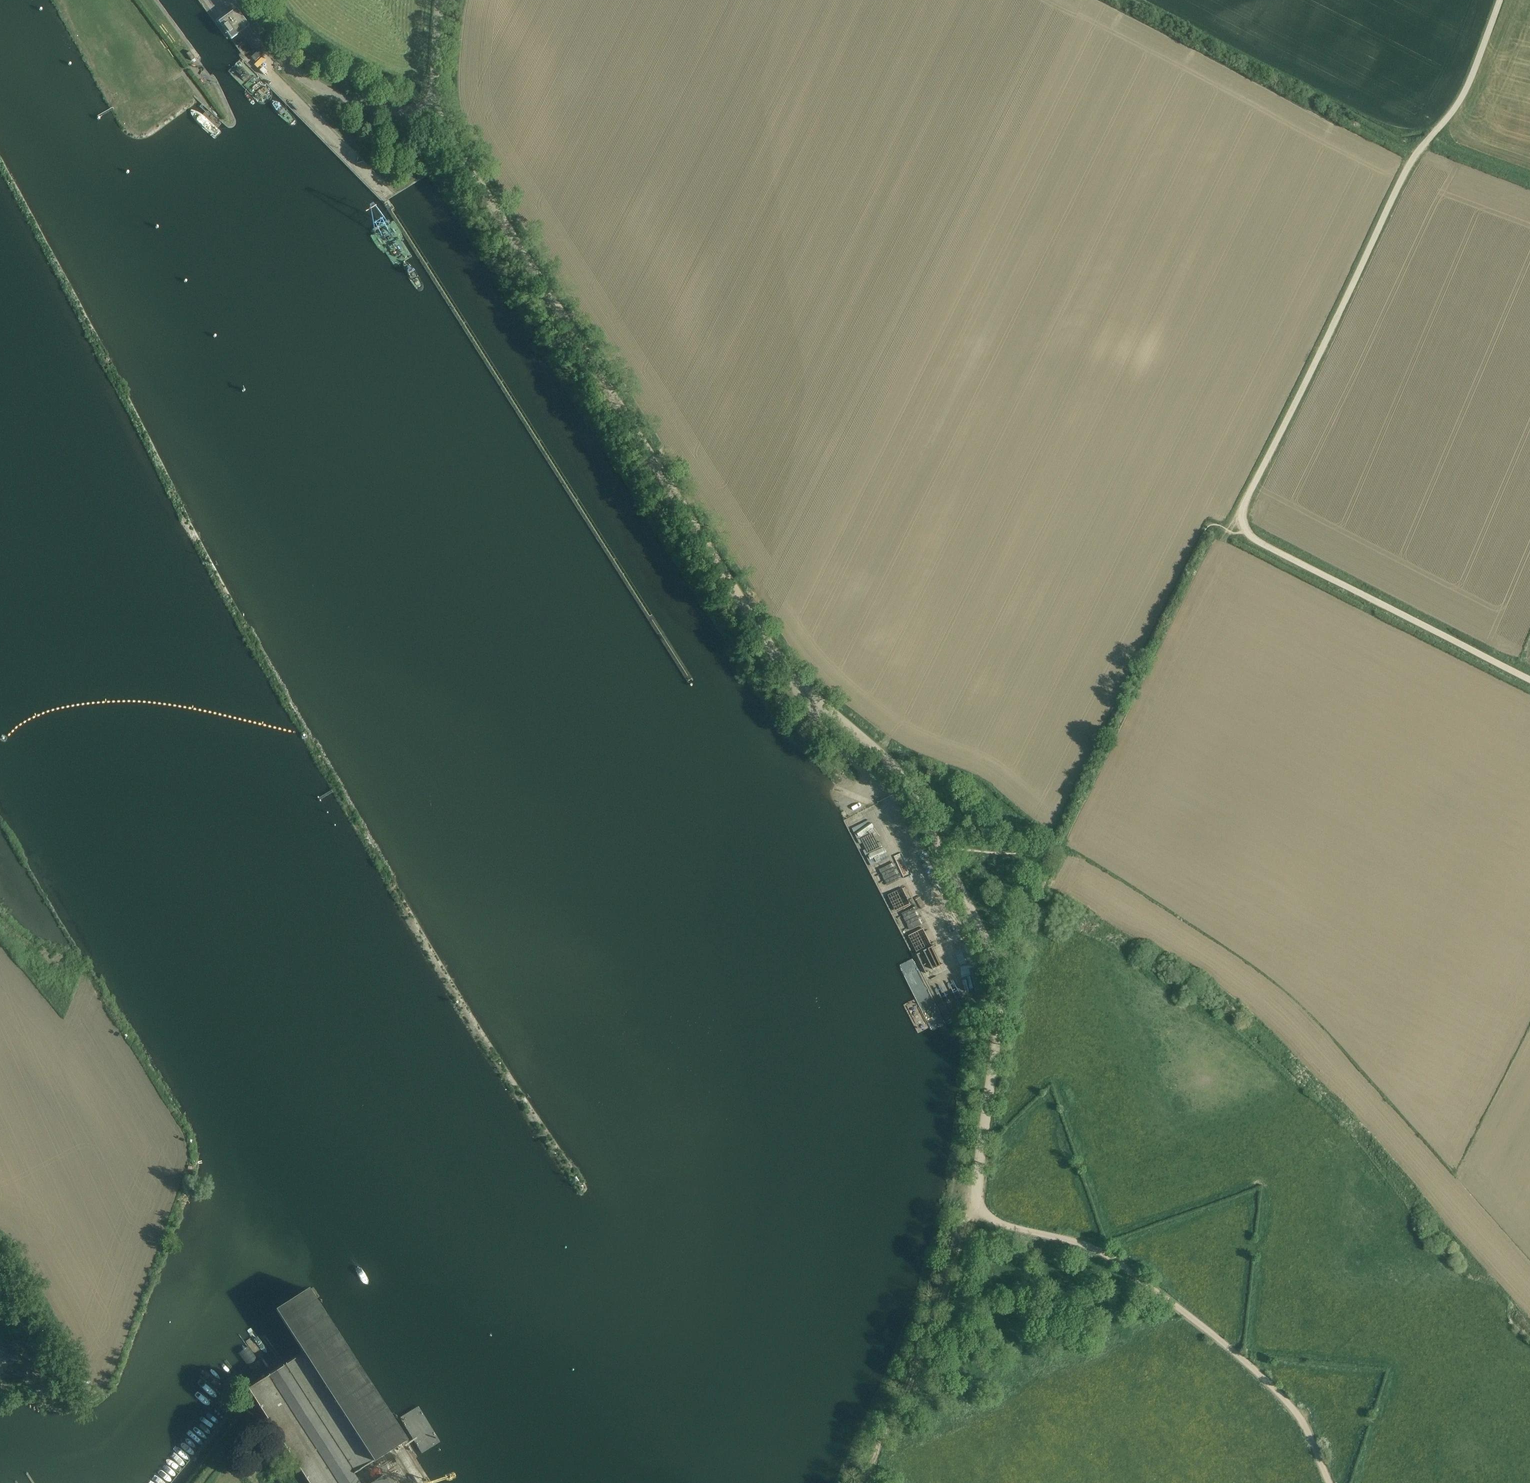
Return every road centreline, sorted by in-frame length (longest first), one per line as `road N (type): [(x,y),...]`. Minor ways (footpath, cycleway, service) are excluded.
road 1 (unclassified): [(433,112),(792,679),(901,775),(991,952),(1001,1007),(975,1204),(1005,1225),(1097,1249),(1250,1366),(1299,1417),(1330,1482)]
road 2 (unclassified): [(1529,679),(1259,543),(1242,514),(1403,180),(1461,101),(1499,0)]
road 3 (track): [(875,1482),(975,1204)]
road 4 (unclassified): [(433,112),(368,106),(332,93),(289,61),(238,0)]

